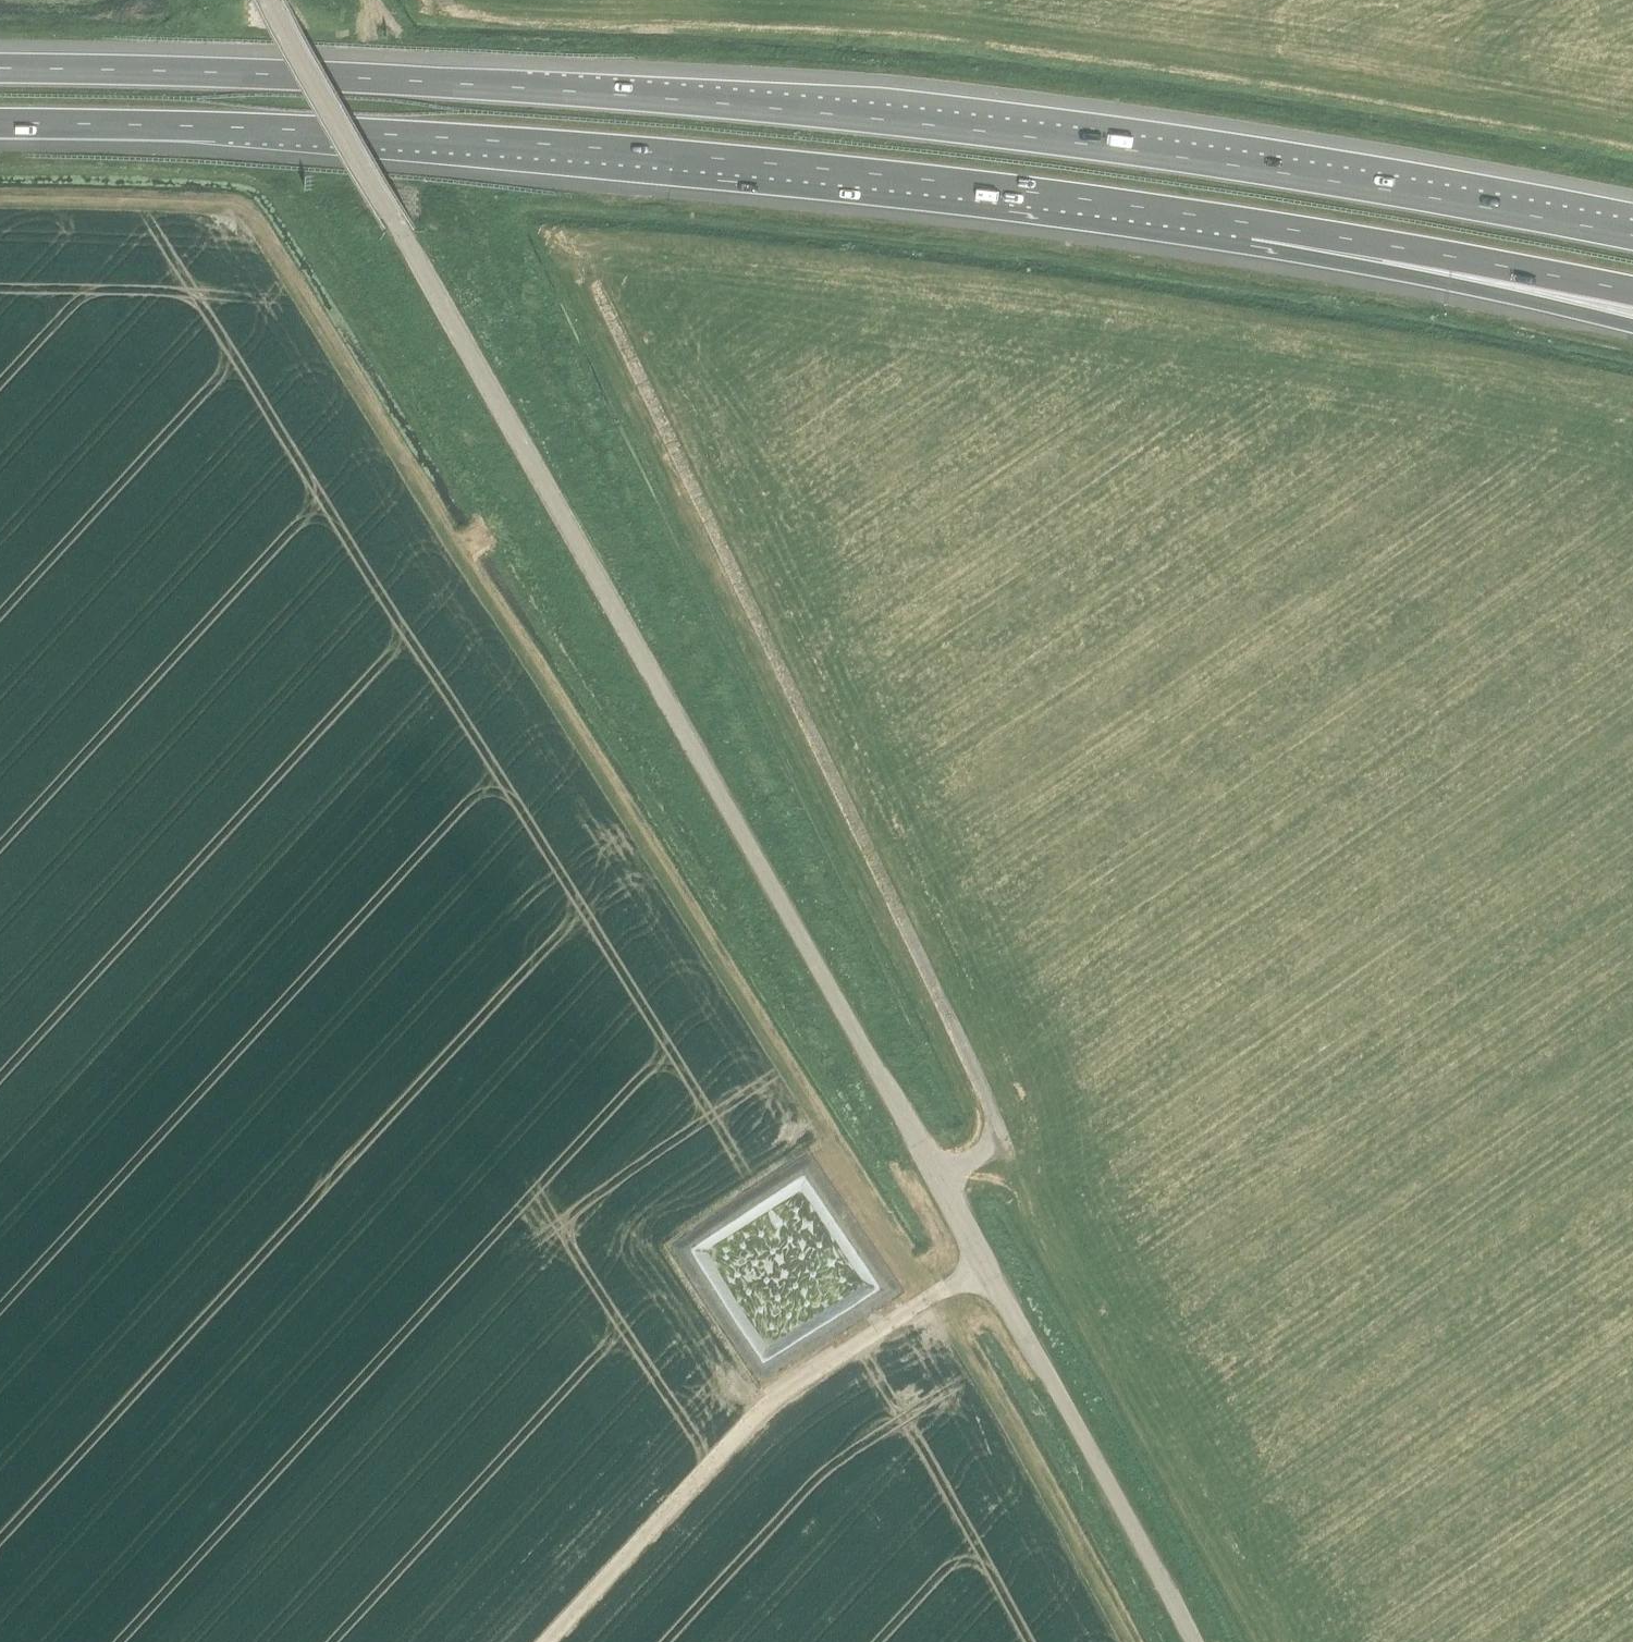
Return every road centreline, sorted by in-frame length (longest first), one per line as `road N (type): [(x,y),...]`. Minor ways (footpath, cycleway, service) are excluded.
road 1 (unclassified): [(1194,1641),(941,1178),(269,0)]
road 2 (motorway): [(1632,235),(1299,174),(969,130),(349,72),(0,62)]
road 3 (motorway): [(0,123),(592,148),(1253,224)]
road 4 (motorway): [(1253,224),(1449,284),(1632,326)]
road 5 (motorway): [(1253,224),(1632,292)]

